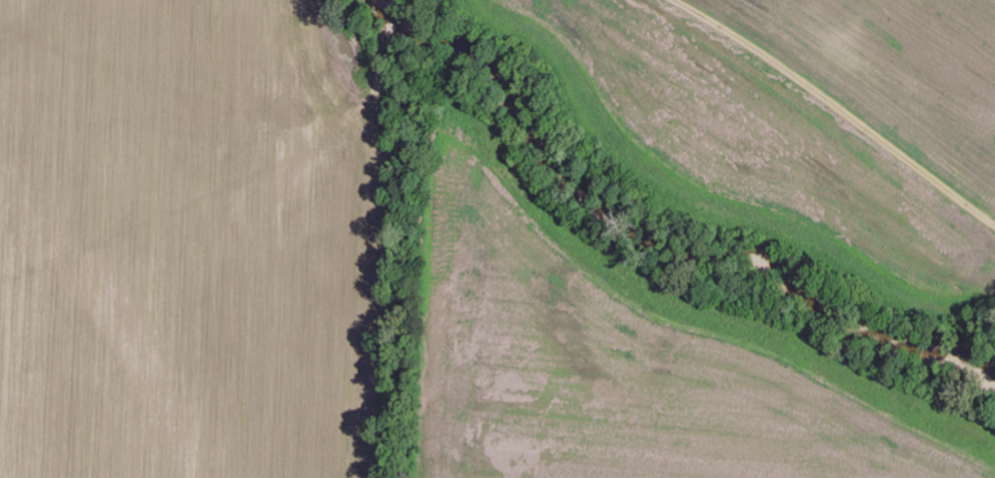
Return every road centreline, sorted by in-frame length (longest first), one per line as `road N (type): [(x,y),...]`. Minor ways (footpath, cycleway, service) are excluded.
road 1 (residential): [(994,225),(776,63),(676,0)]

